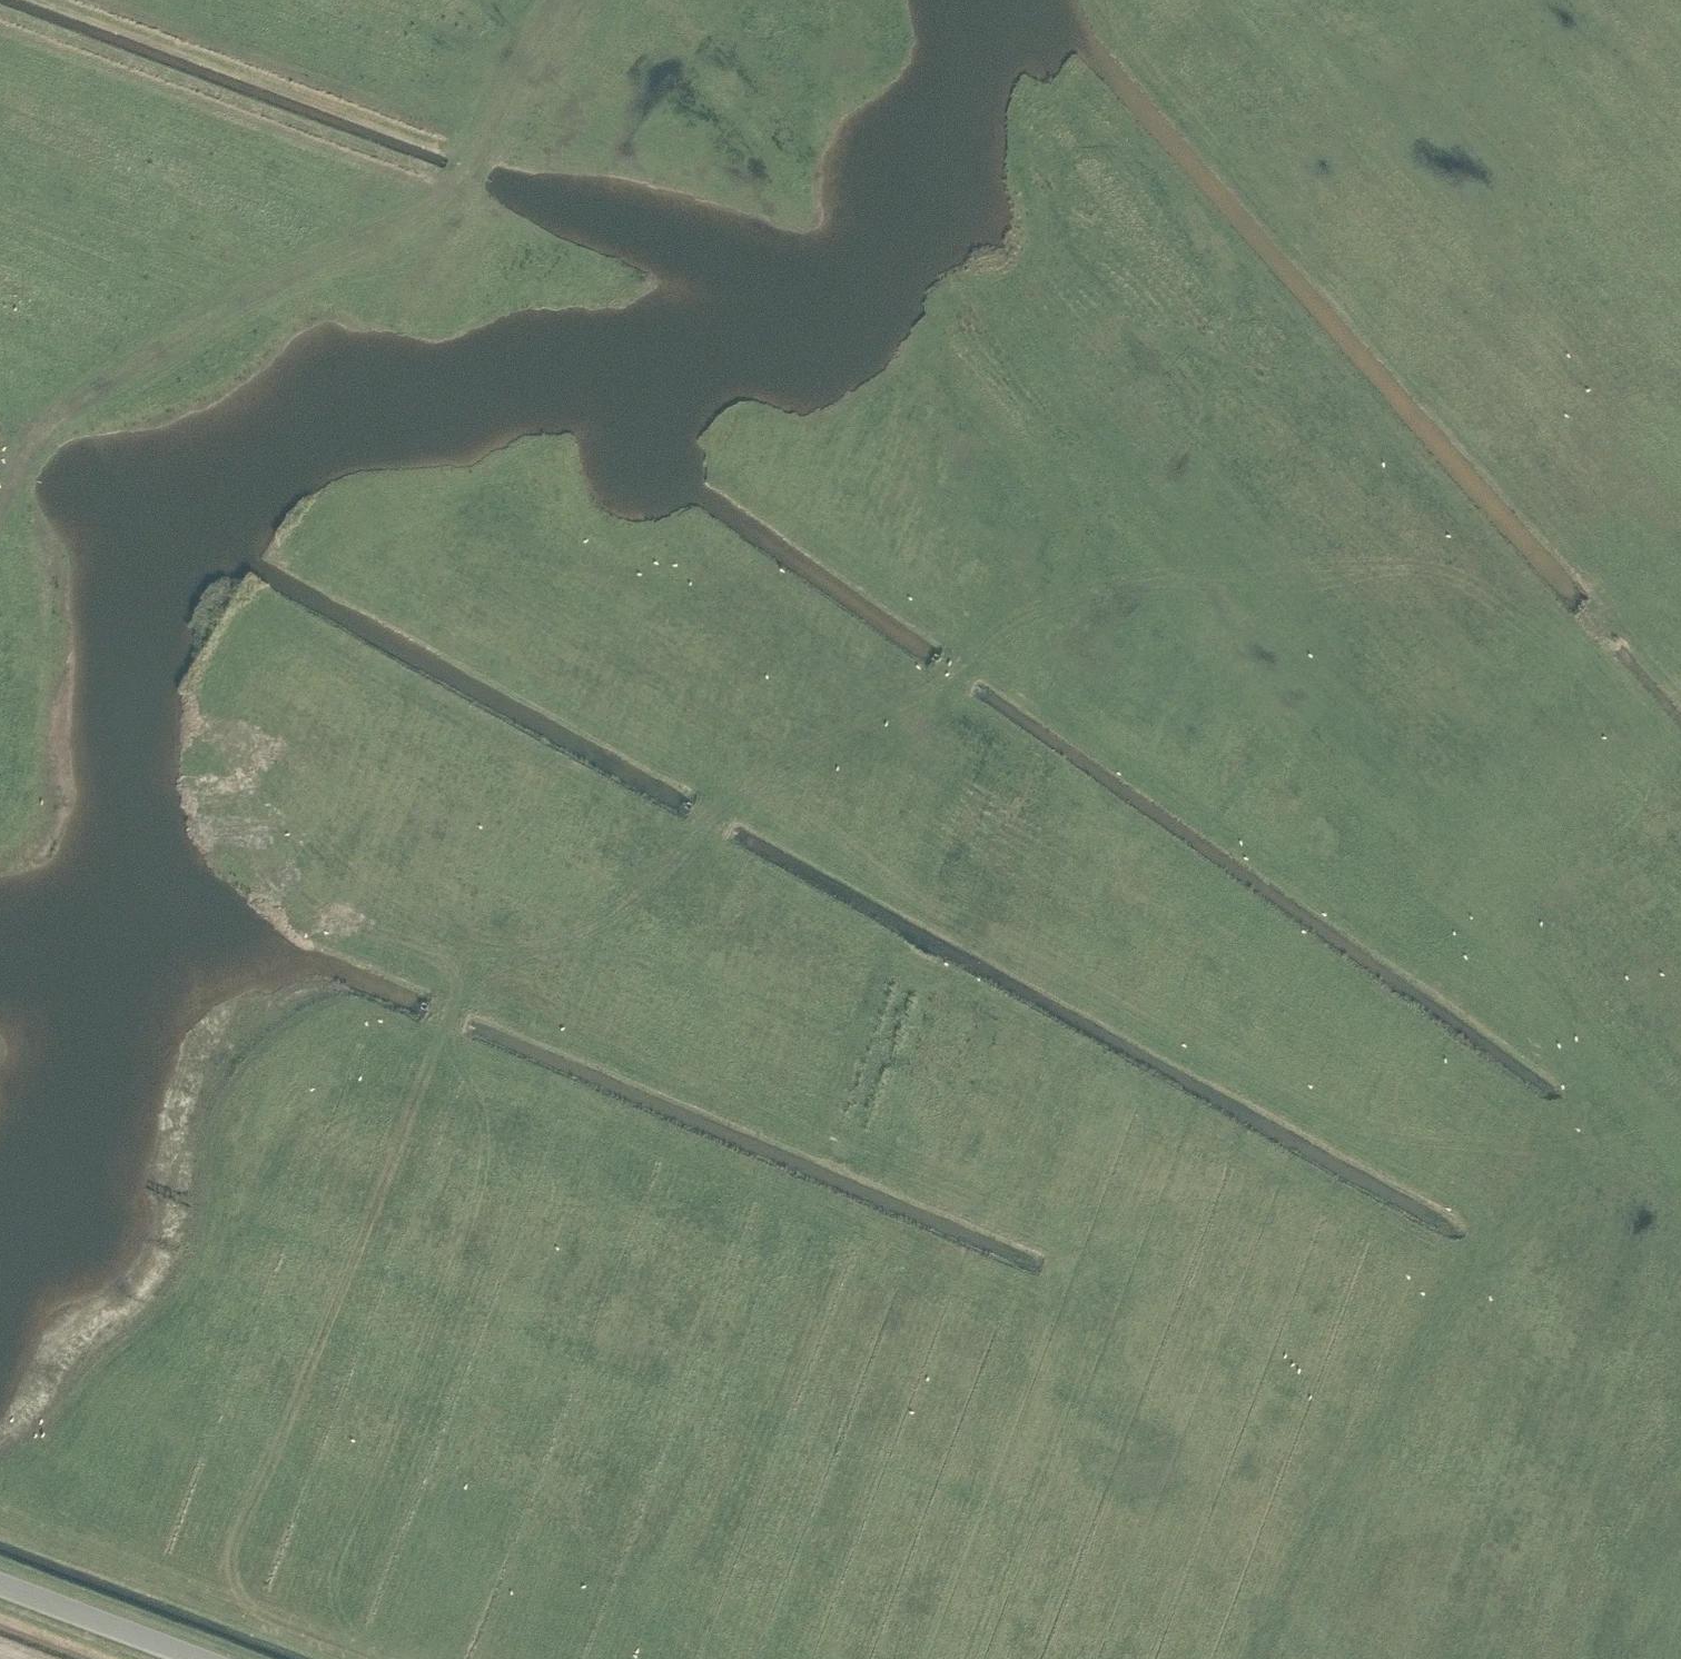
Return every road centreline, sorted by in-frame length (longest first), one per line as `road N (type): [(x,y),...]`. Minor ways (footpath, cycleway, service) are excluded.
road 1 (tertiary): [(198,1658),(0,1585)]

